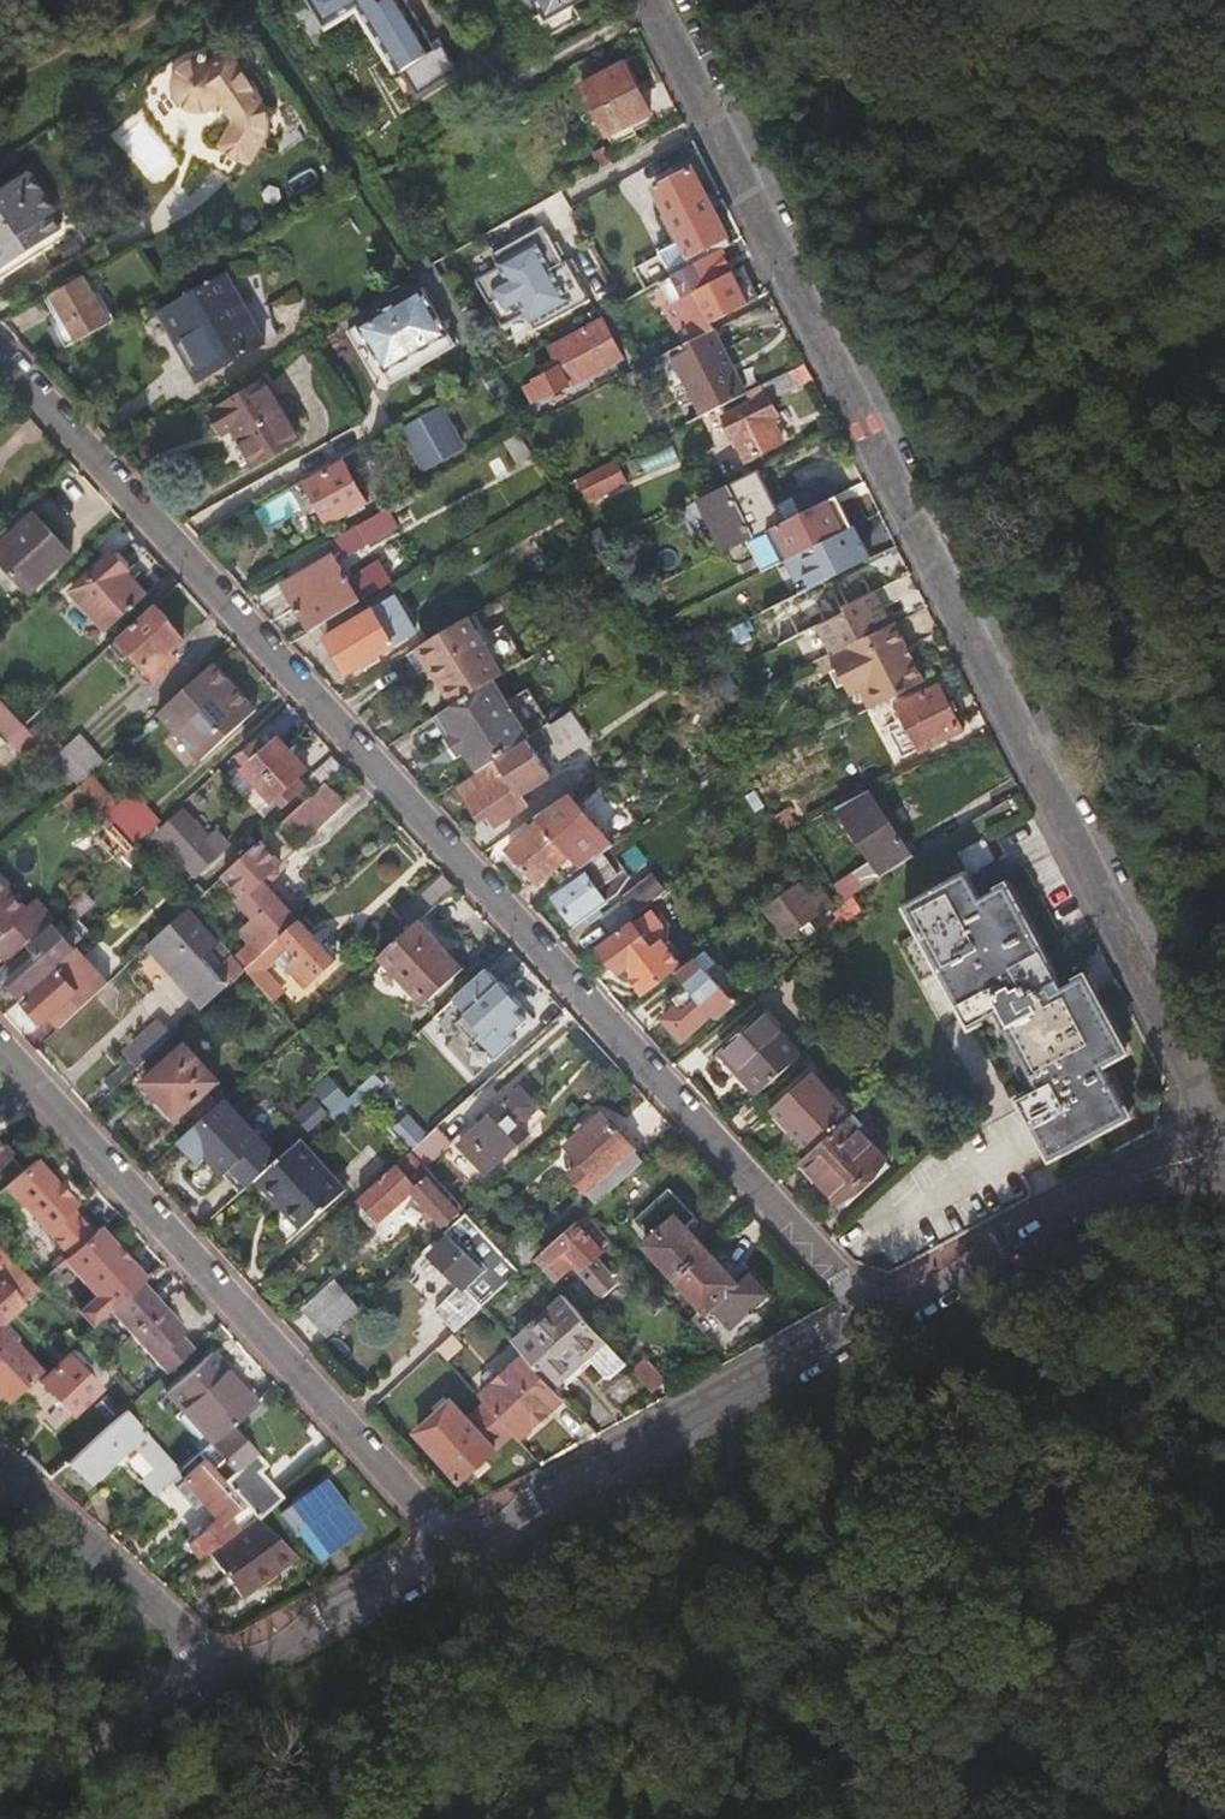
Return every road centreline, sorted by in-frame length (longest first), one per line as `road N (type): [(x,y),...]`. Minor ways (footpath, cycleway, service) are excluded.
road 1 (unclassified): [(864,1310),(0,350)]
road 2 (unclassified): [(654,0),(1208,1124)]
road 3 (unclassified): [(0,1045),(434,1523),(442,1542)]
road 4 (residential): [(442,1542),(864,1310)]
road 5 (residential): [(864,1310),(1208,1124)]
road 6 (track): [(1224,1560),(965,1818)]
road 7 (unclassified): [(0,1472),(210,1673)]
road 8 (residential): [(210,1673),(442,1542)]
road 9 (residential): [(0,1791),(210,1673)]

